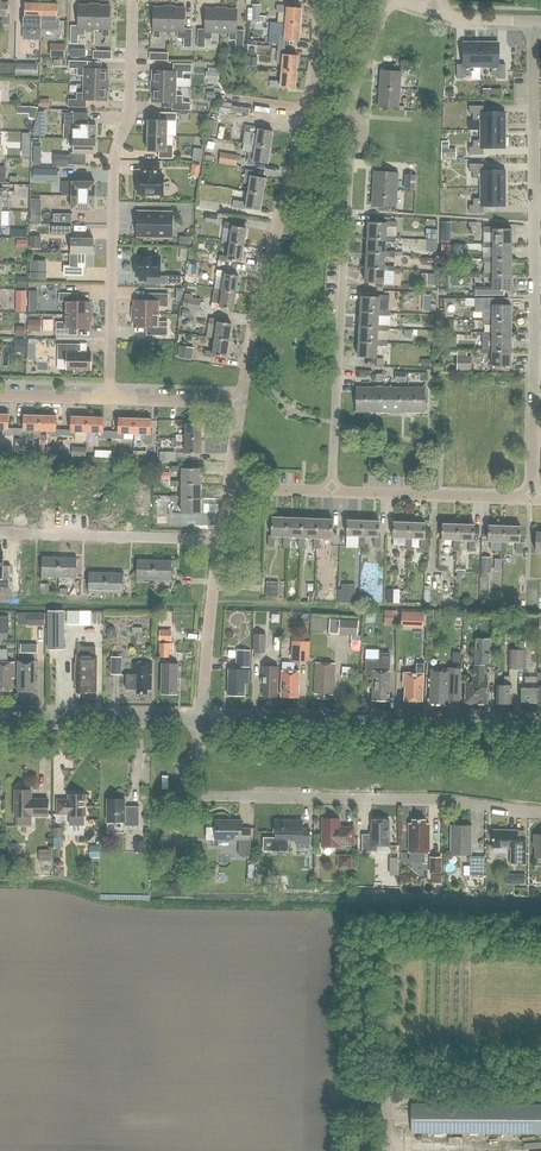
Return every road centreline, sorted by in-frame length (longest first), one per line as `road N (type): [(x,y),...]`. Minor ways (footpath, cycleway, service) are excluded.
road 1 (residential): [(333,492),(348,144),(386,0)]
road 2 (residential): [(540,813),(443,801),(201,798),(181,777),(203,721)]
road 3 (residential): [(242,404),(313,80),(321,0)]
road 4 (residential): [(109,400),(113,151),(128,121),(133,0)]
road 5 (tertiary): [(540,726),(203,721)]
road 6 (residential): [(533,499),(535,201)]
road 7 (residential): [(220,542),(0,534)]
road 8 (tertiary): [(203,721),(0,718)]
road 9 (residential): [(533,499),(333,492)]
road 10 (residential): [(203,721),(220,542)]
road 11 (residential): [(535,201),(534,23)]
road 12 (residential): [(242,404),(109,400)]

